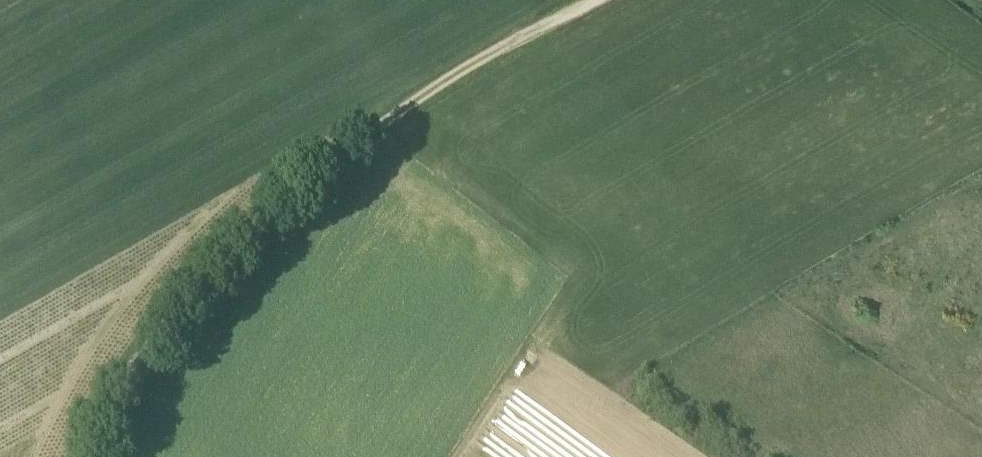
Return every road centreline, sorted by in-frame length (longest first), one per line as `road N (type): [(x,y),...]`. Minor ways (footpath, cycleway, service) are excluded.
road 1 (track): [(604,0),(377,130),(244,242),(165,319),(78,456)]

